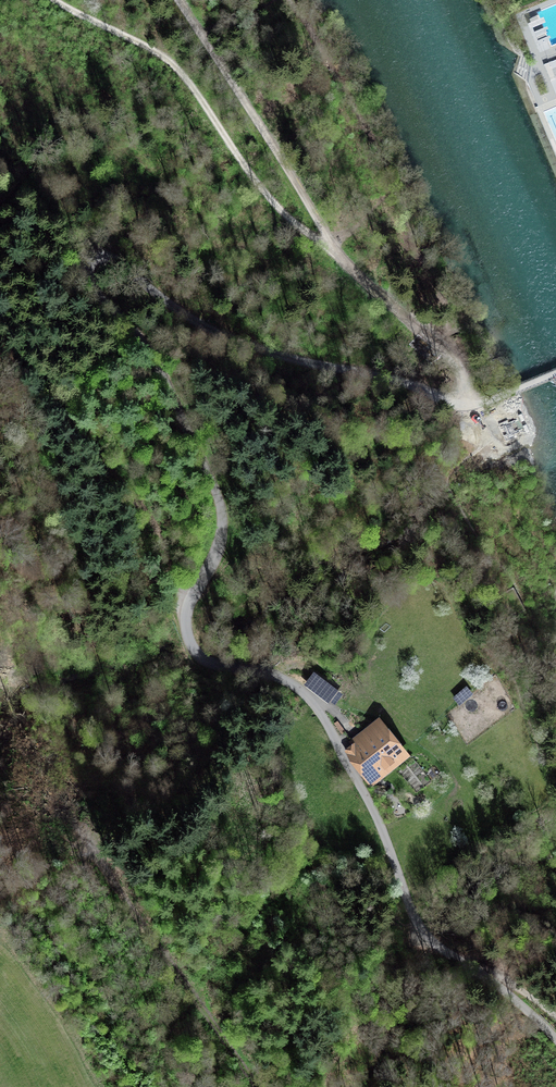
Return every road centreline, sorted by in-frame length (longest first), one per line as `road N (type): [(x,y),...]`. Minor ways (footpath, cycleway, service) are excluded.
road 1 (unclassified): [(520,425),(498,433),(471,408),(439,395),(220,335),(106,258),(92,260),(87,272),(163,371),(217,490),(219,544),(186,615),(194,649),(216,665),(271,673),(308,698),(368,801),(425,934),(555,1039)]
road 2 (track): [(343,259),(273,202),(162,56),(54,0)]
road 3 (track): [(189,603),(173,586),(159,529),(142,502),(0,335)]
road 4 (track): [(179,0),(343,259)]
road 5 (track): [(89,844),(260,1086)]
road 6 (track): [(343,259),(460,367)]

